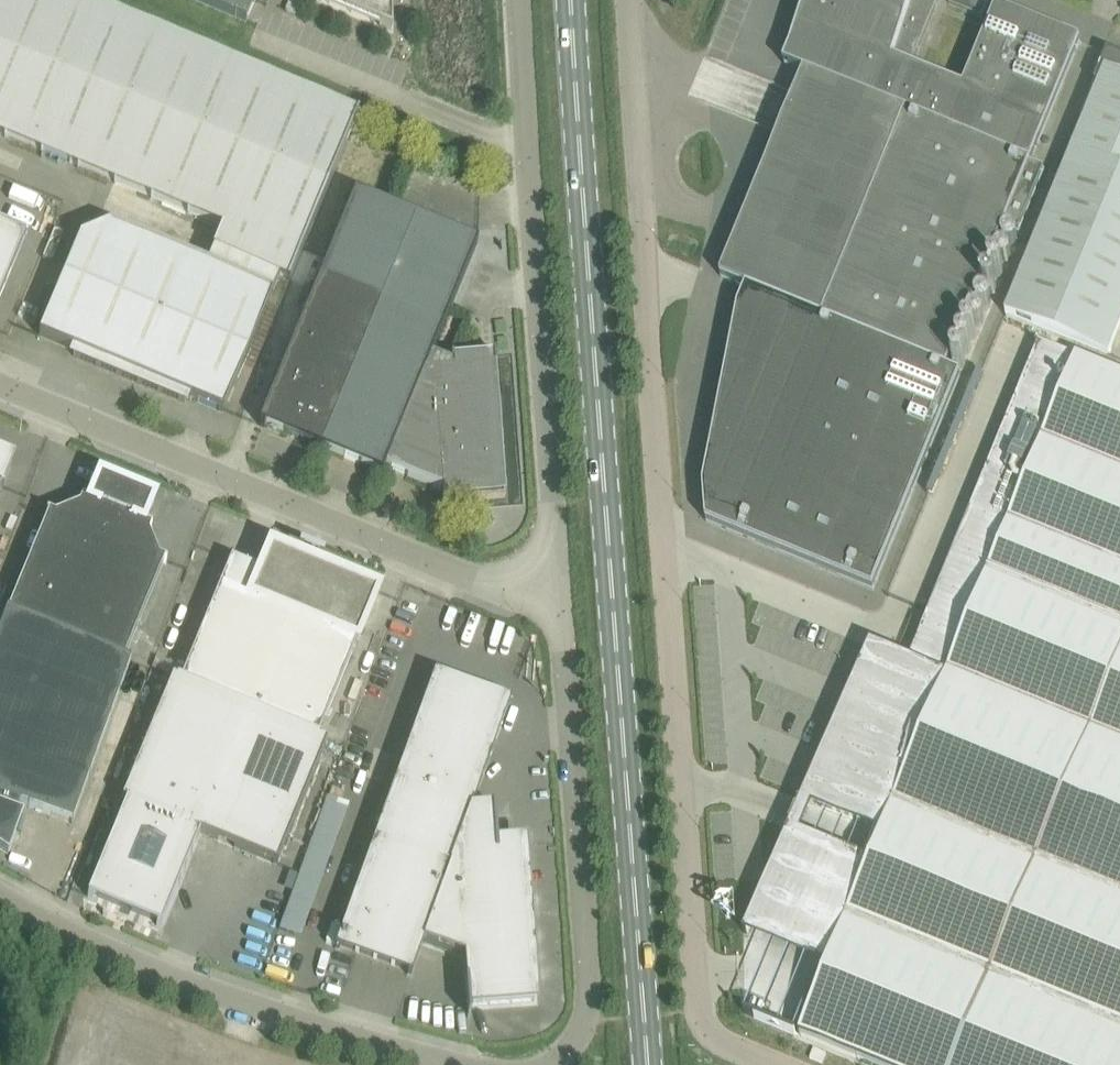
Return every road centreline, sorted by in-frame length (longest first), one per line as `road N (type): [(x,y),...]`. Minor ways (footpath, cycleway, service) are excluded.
road 1 (unclassified): [(764,1064),(725,1049),(697,1009),(632,0)]
road 2 (primary): [(648,1064),(570,0)]
road 3 (unclassified): [(562,616),(522,0)]
road 4 (unclassified): [(0,386),(562,616)]
road 5 (unclassified): [(0,897),(123,960),(447,1064)]
road 6 (unclassified): [(568,1064),(592,1037),(562,616)]

